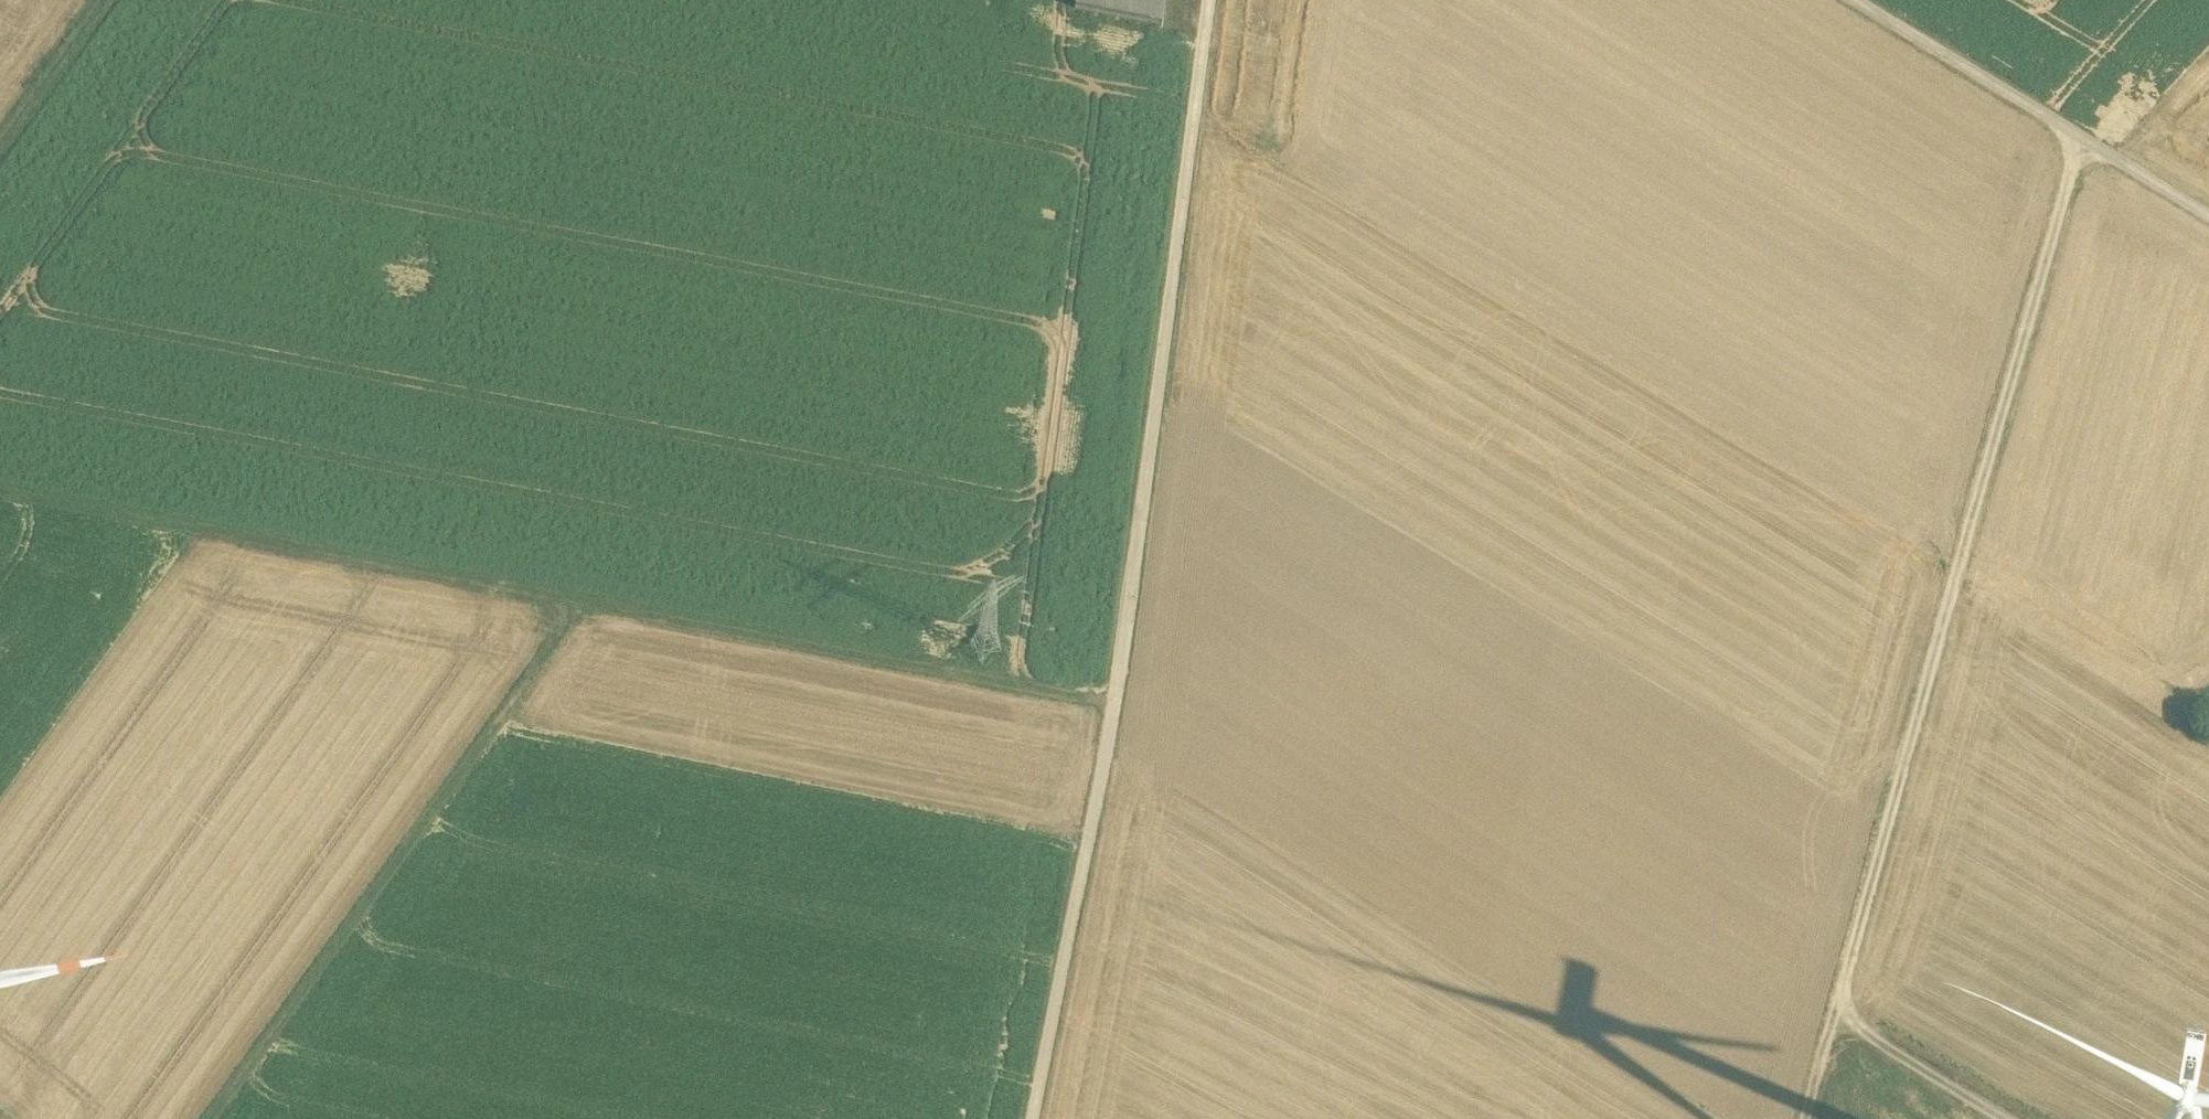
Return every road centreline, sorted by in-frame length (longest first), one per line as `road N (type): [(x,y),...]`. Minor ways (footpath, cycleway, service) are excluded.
road 1 (track): [(0,498),(850,668),(1115,712)]
road 2 (track): [(1209,0),(1115,712),(1029,1118)]
road 3 (track): [(2080,137),(1834,1021),(2006,1118)]
road 4 (track): [(597,618),(237,1118)]
road 5 (track): [(2208,215),(1854,0)]
road 6 (track): [(138,0),(0,188)]

